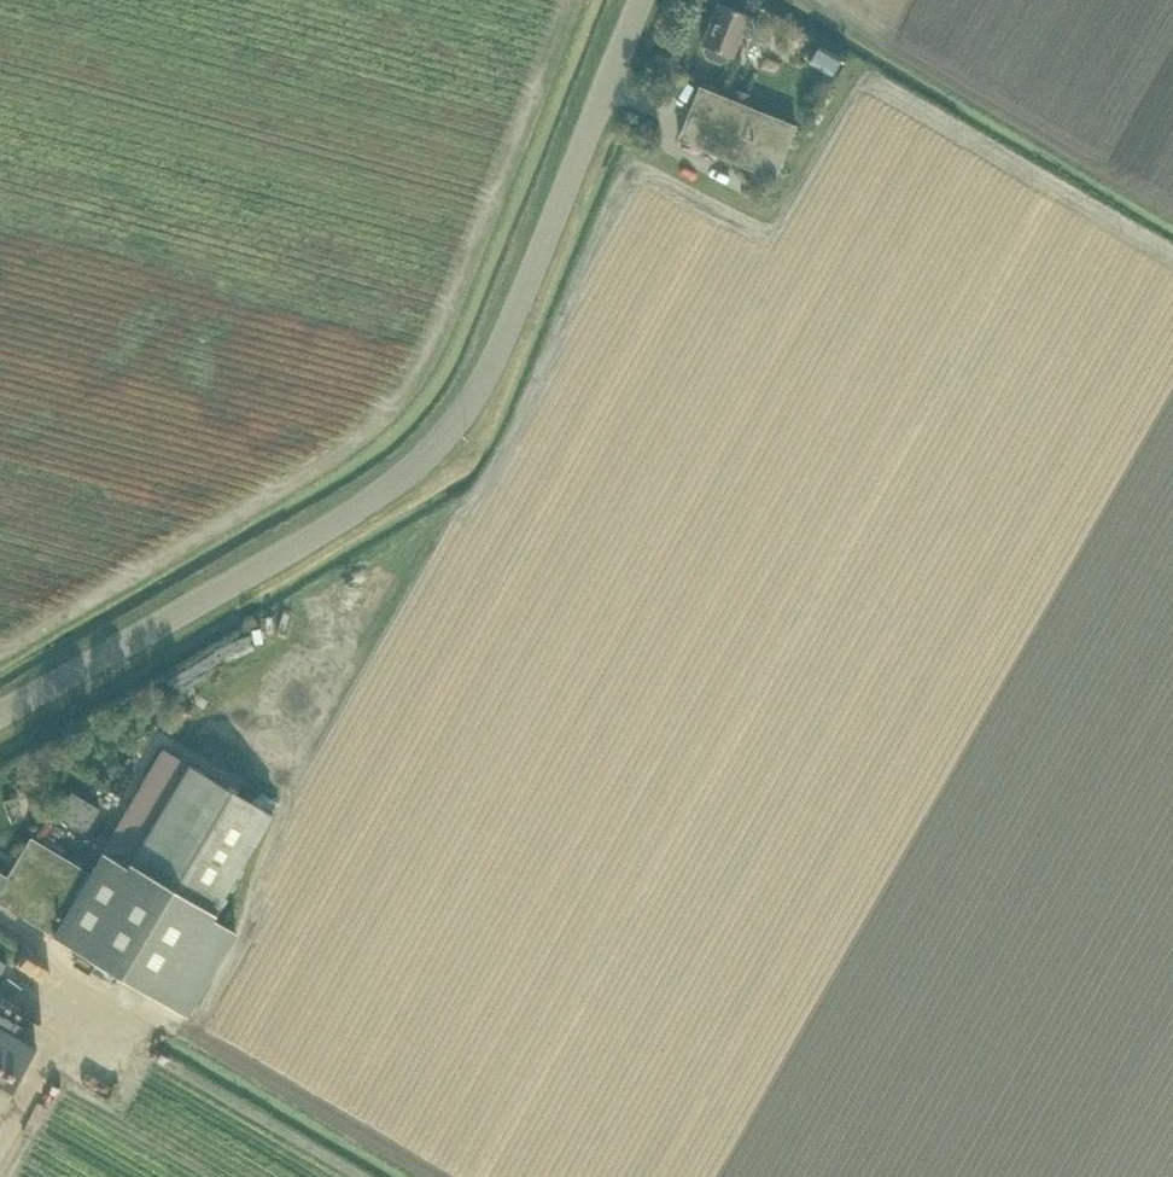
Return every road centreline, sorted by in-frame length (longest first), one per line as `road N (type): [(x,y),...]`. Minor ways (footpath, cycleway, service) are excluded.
road 1 (unclassified): [(0,714),(397,484),(445,441),(504,343),(642,0)]

